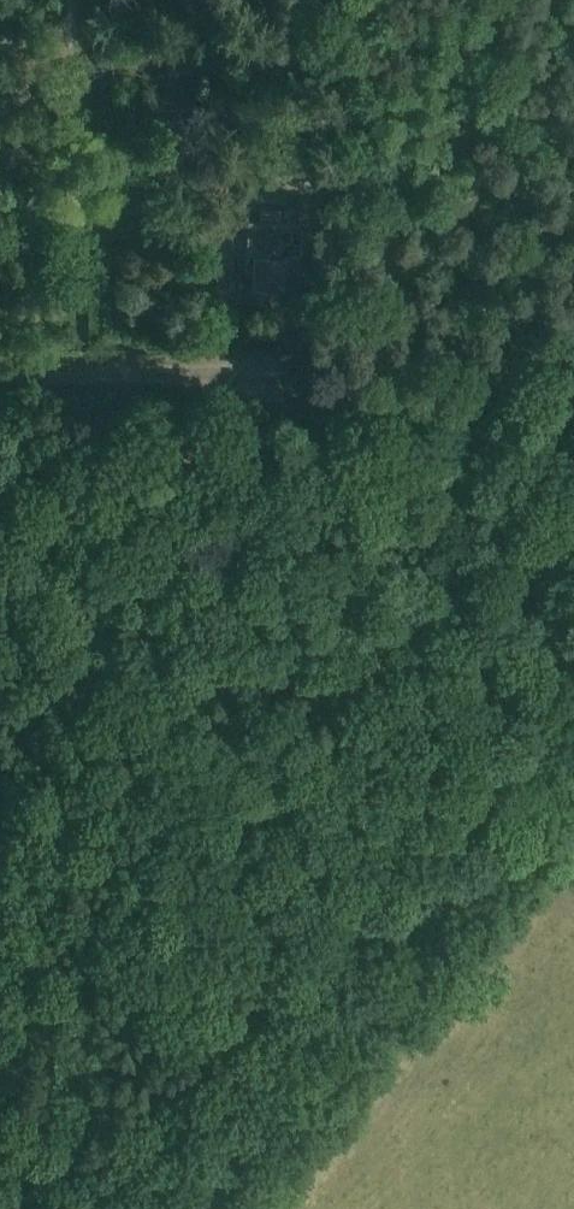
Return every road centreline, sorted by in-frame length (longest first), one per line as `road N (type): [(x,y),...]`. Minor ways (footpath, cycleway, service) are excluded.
road 1 (track): [(0,377),(333,378)]

